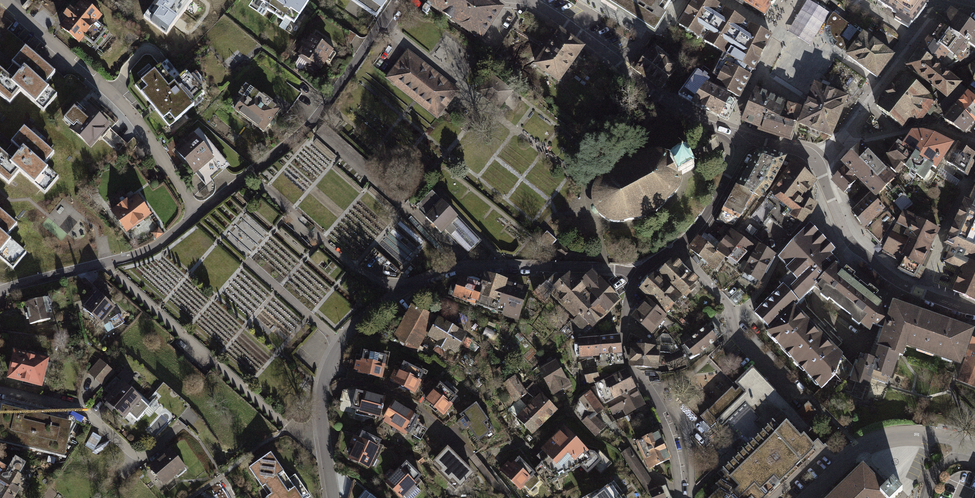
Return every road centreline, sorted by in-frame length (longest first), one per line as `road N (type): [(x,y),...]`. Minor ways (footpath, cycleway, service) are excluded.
road 1 (residential): [(639,273),(467,266),(412,284),(376,307),(341,343),(322,388),(334,497)]
road 2 (residential): [(400,0),(316,118),(200,212)]
road 3 (residential): [(5,0),(113,96),(200,212)]
road 4 (residential): [(530,0),(656,96),(747,136)]
road 5 (residential): [(680,497),(666,424),(626,364),(626,307),(639,273)]
road 6 (residential): [(200,212),(144,252),(0,289)]
road 7 (residential): [(0,391),(74,407),(135,456),(147,457),(181,425)]
road 8 (residential): [(676,247),(727,305),(734,331),(794,390)]
road 9 (residential): [(811,497),(875,442),(923,438),(974,447)]
road 10 (residential): [(818,165),(854,246),(920,293)]
road 11 (residential): [(843,135),(936,12)]
road 12 (residential): [(974,164),(920,293)]
road 13 (residential): [(843,135),(871,138),(924,124),(974,145)]
road 14 (residential): [(676,247),(711,212),(747,136)]

